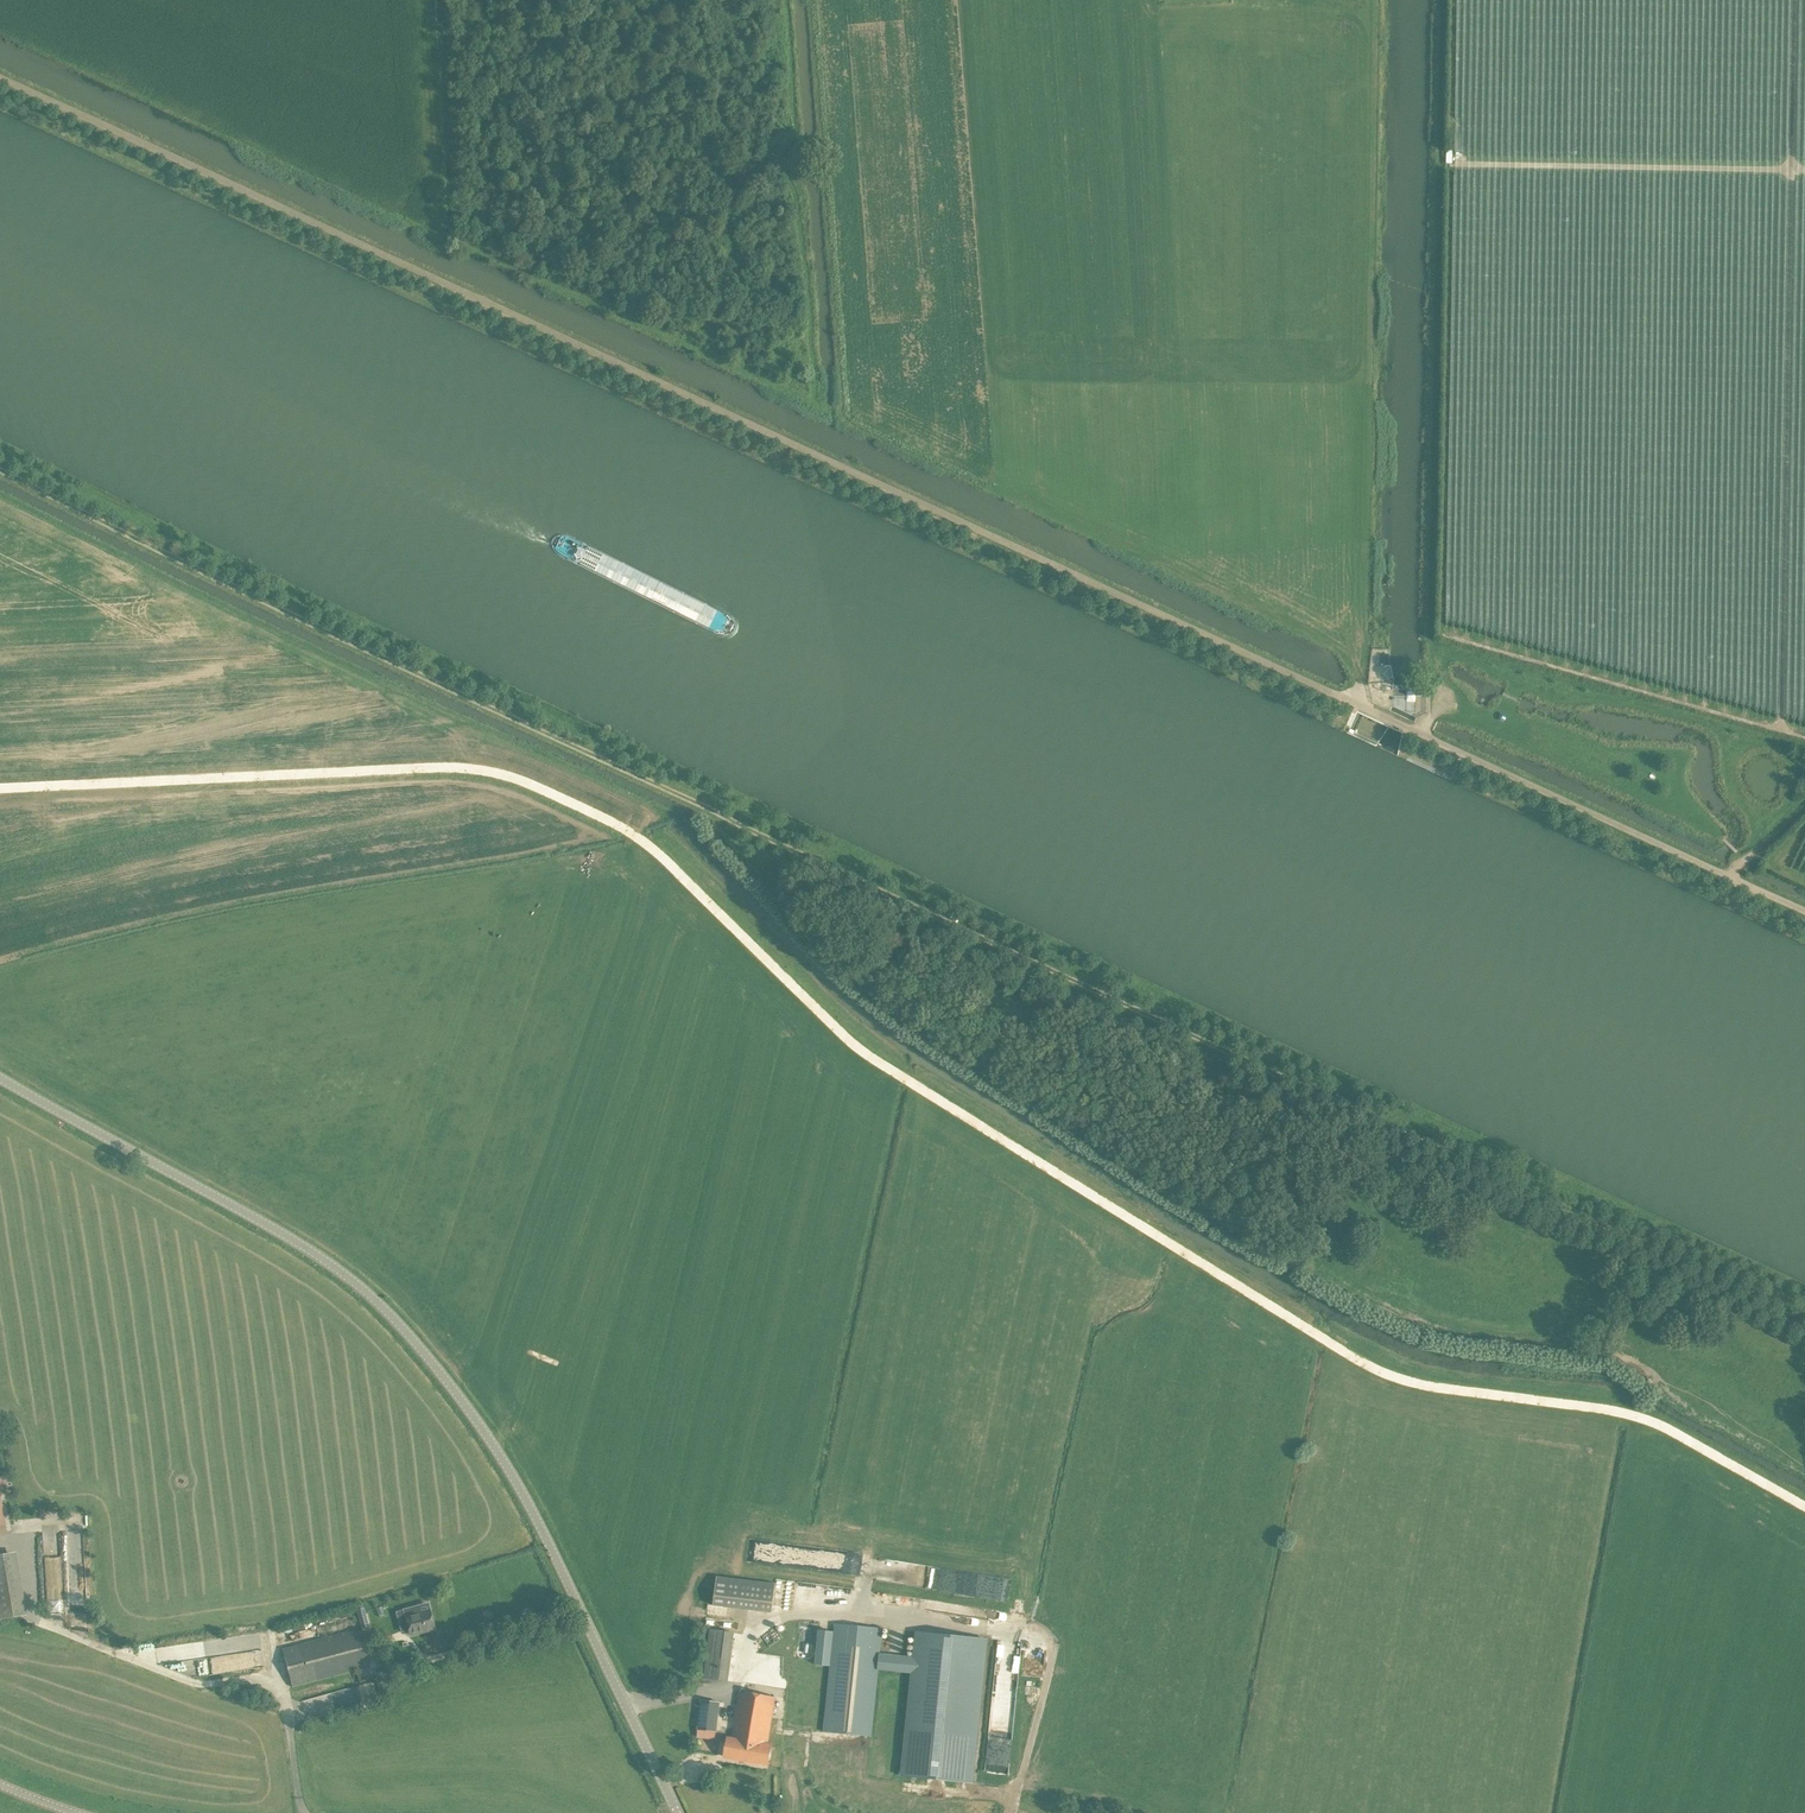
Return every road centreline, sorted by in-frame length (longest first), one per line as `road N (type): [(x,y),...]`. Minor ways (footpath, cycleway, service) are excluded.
road 1 (track): [(1804,1317),(577,748),(0,469)]
road 2 (unclassified): [(1804,911),(0,77)]
road 3 (tertiary): [(673,1812),(529,1492),(423,1339),(316,1244),(0,1077)]

